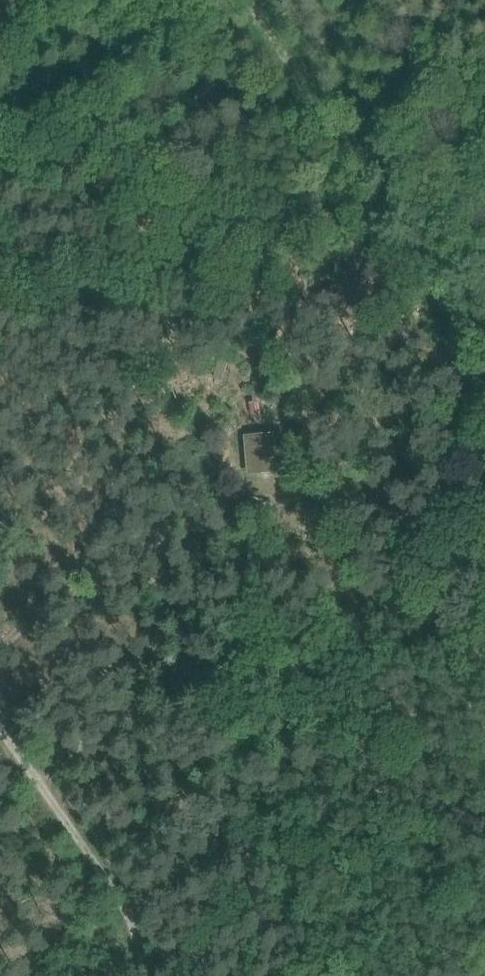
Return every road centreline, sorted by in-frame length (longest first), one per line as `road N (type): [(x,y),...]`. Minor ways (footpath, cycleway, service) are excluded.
road 1 (track): [(0,719),(92,857),(129,926),(140,975)]

